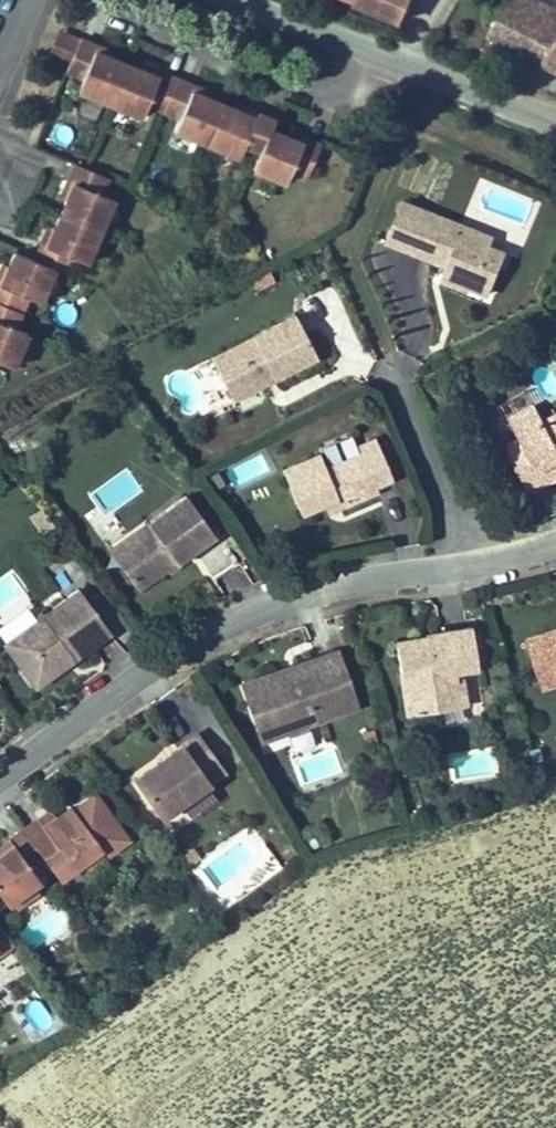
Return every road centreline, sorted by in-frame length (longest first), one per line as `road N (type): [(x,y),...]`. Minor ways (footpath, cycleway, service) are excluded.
road 1 (unclassified): [(555,548),(304,597),(182,648),(0,777)]
road 2 (unclassified): [(80,0),(325,101),(352,45)]
road 3 (tertiary): [(403,62),(555,126)]
road 4 (tertiary): [(237,0),(352,45)]

